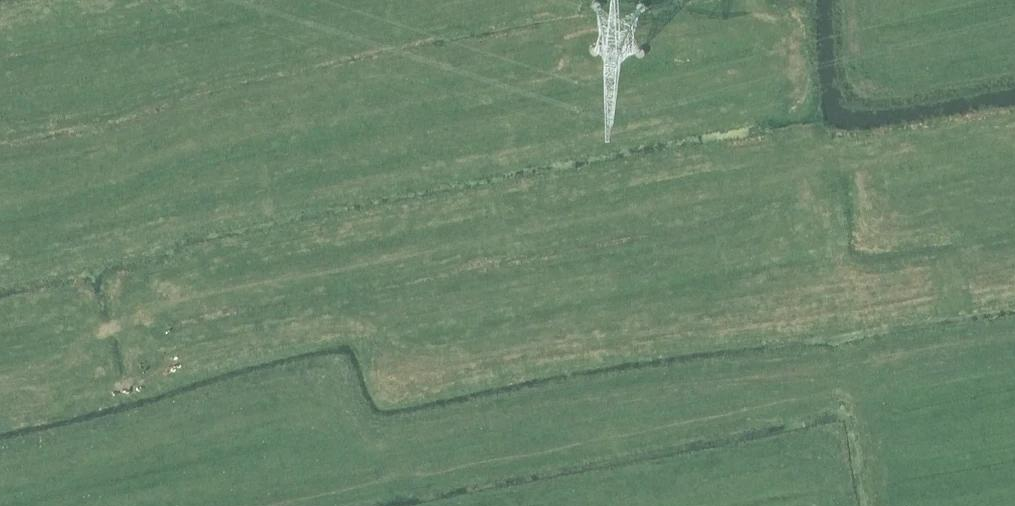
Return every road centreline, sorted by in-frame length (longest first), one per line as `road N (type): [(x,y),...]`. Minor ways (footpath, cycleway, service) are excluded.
road 1 (track): [(1014,136),(148,310),(0,380)]
road 2 (track): [(0,406),(116,389),(157,370),(331,328),(363,334),(414,373),(460,377),(1014,281)]

